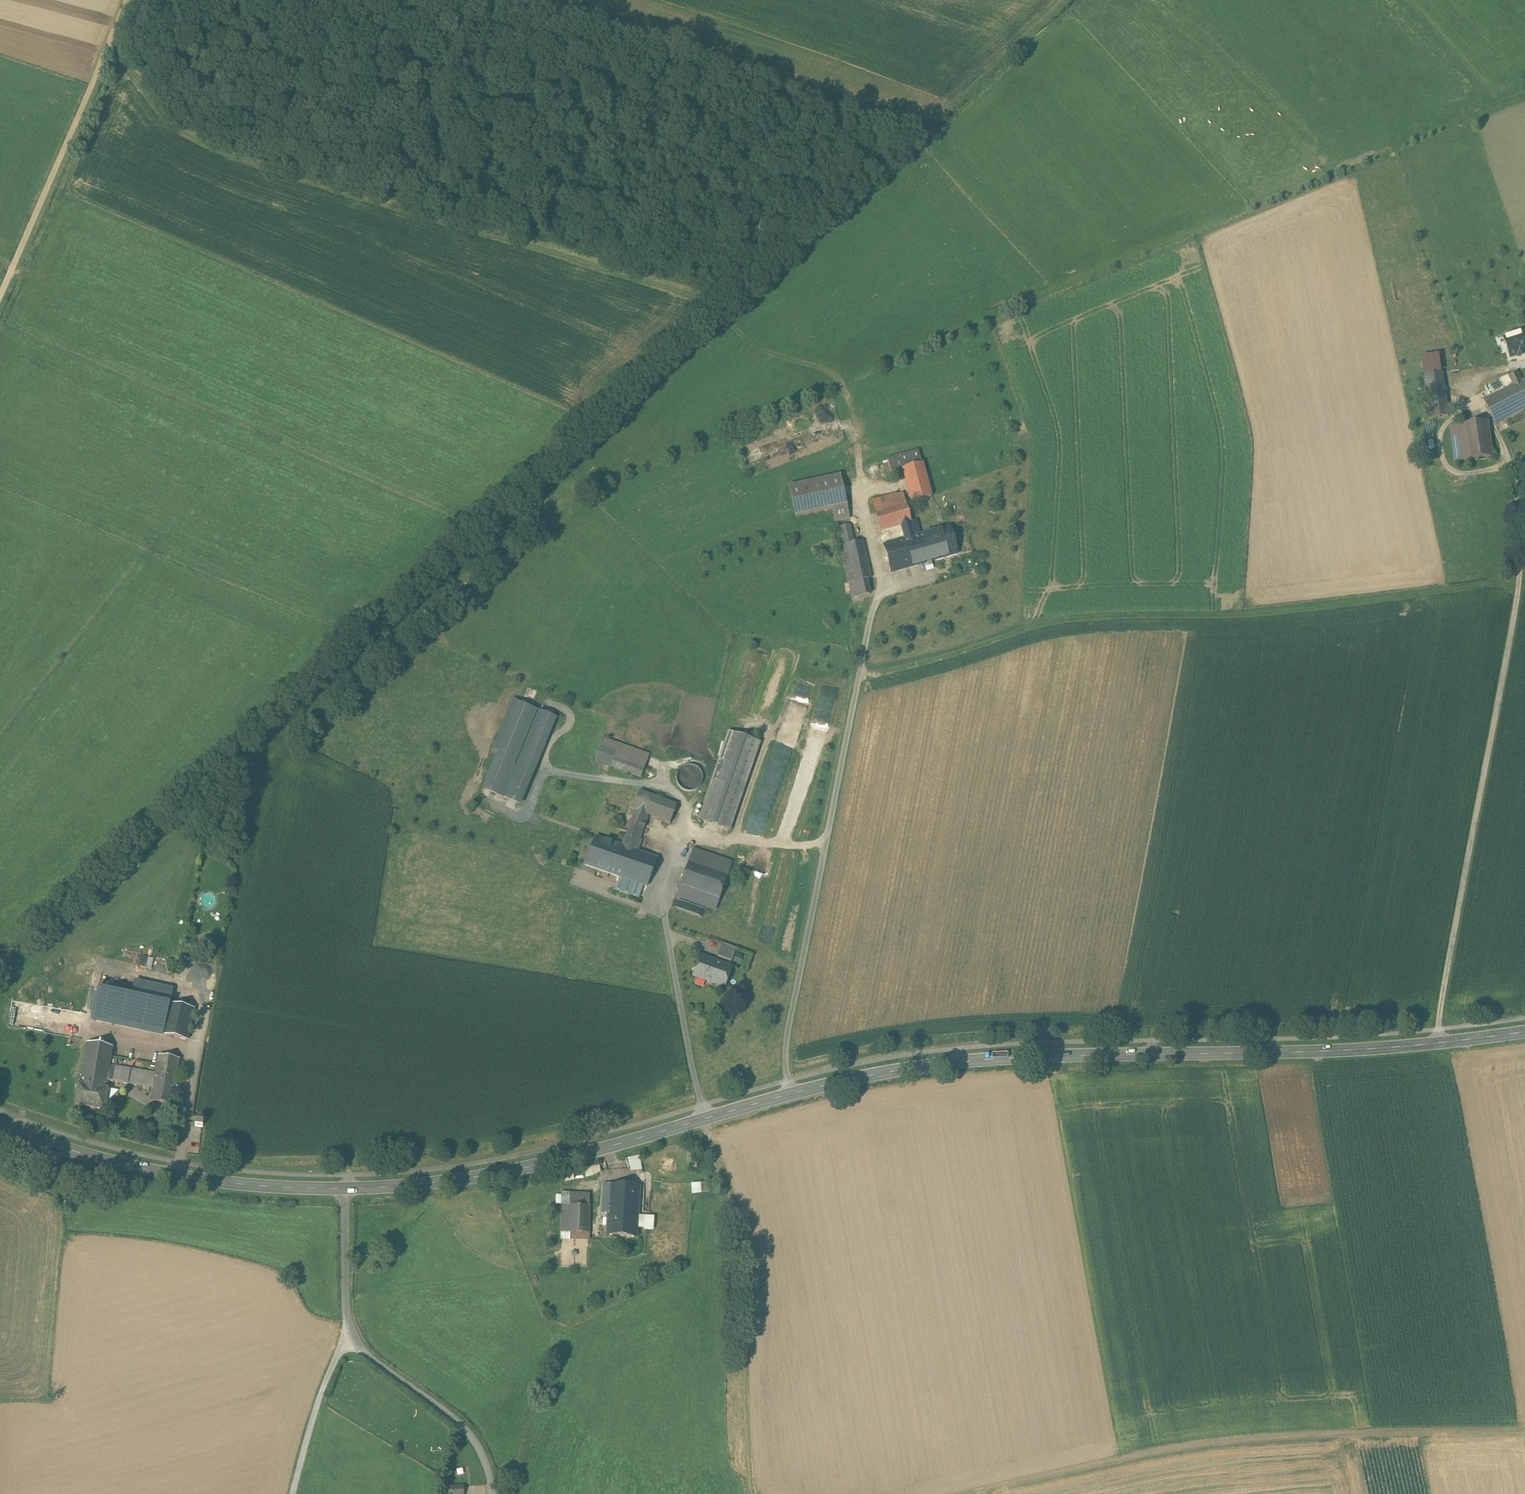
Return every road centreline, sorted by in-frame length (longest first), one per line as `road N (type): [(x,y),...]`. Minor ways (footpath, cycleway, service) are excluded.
road 1 (secondary): [(1524,1032),(1323,1053),(966,1063),(791,1094)]
road 2 (track): [(1439,1043),(1520,588),(1514,476),(1476,387),(1501,371)]
road 3 (track): [(1524,575),(1239,612),(1074,616),(859,678)]
road 4 (track): [(967,1493),(1212,1443),(1333,1433),(1524,1432)]
road 5 (residential): [(869,621),(788,1032),(791,1094)]
road 6 (secondary): [(791,1094),(517,1170),(348,1190)]
road 7 (track): [(752,1493),(745,1248),(705,1118)]
road 8 (unclassified): [(492,1493),(474,1440),(352,1338),(348,1190)]
road 9 (secondary): [(348,1190),(143,1170),(0,1126)]
road 10 (track): [(128,0),(0,295)]
road 11 (track): [(1510,469),(1468,477),(1445,454),(1449,423),(1482,405)]

